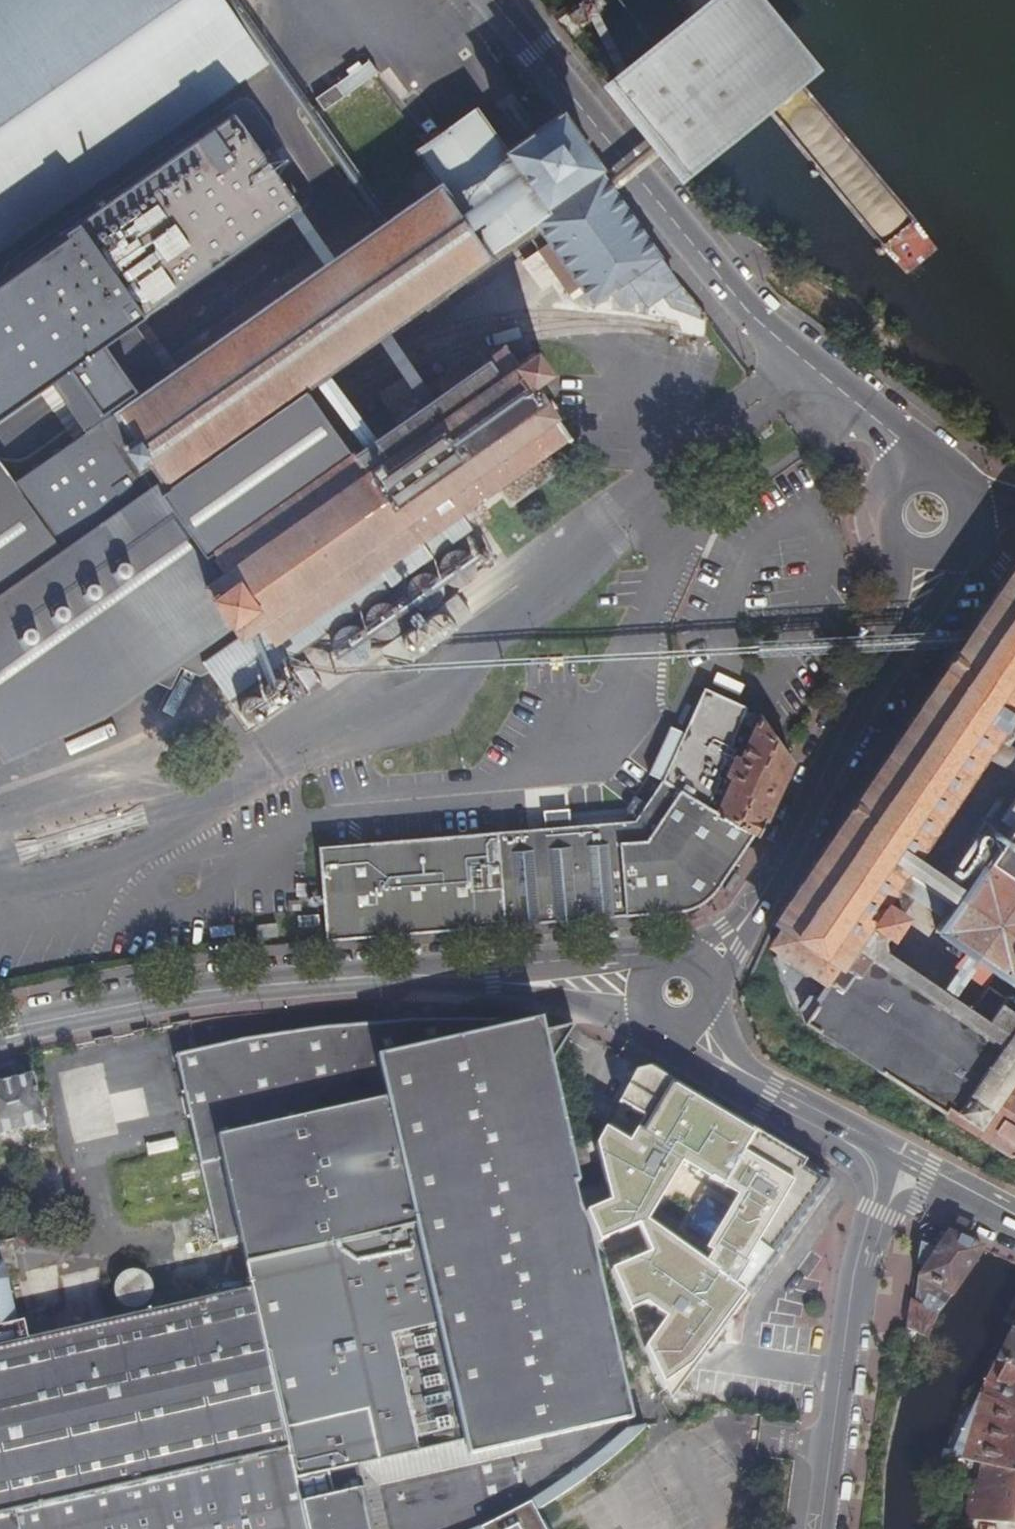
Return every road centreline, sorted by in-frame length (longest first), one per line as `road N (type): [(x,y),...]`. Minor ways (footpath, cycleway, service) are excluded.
road 1 (secondary): [(641,983),(297,981),(12,1028)]
road 2 (secondary): [(857,410),(736,300),(492,0)]
road 3 (secondary): [(922,559),(731,942),(700,969)]
road 4 (unclassified): [(820,1528),(854,1280),(895,1152)]
road 5 (tertiary): [(895,1152),(772,1090)]
road 6 (tertiary): [(1014,1214),(895,1152)]
road 7 (tertiary): [(663,1029),(719,1076),(772,1090)]

